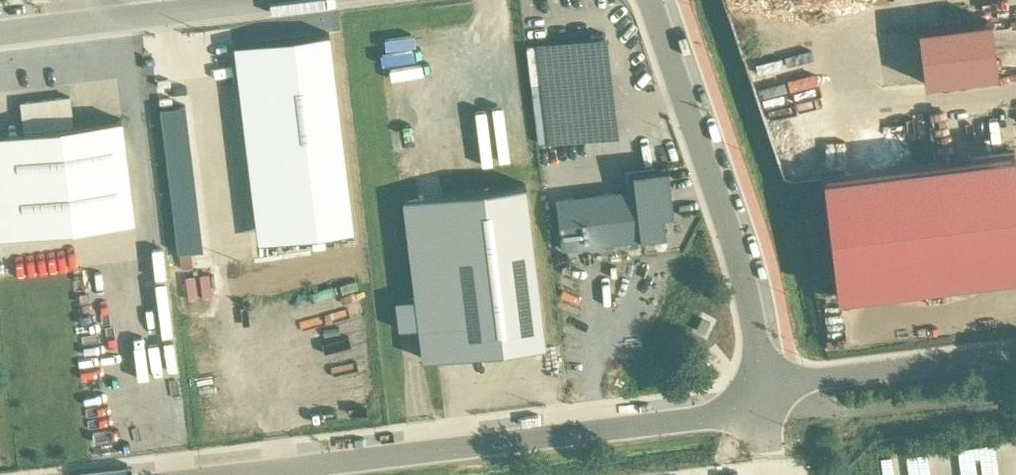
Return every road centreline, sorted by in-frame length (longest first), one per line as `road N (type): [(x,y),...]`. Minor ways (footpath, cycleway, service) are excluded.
road 1 (unclassified): [(229,474),(769,407)]
road 2 (unclassified): [(649,0),(740,261),(769,407)]
road 3 (unclassified): [(769,407),(825,375),(1015,351)]
road 4 (unclassified): [(209,0),(0,26)]

